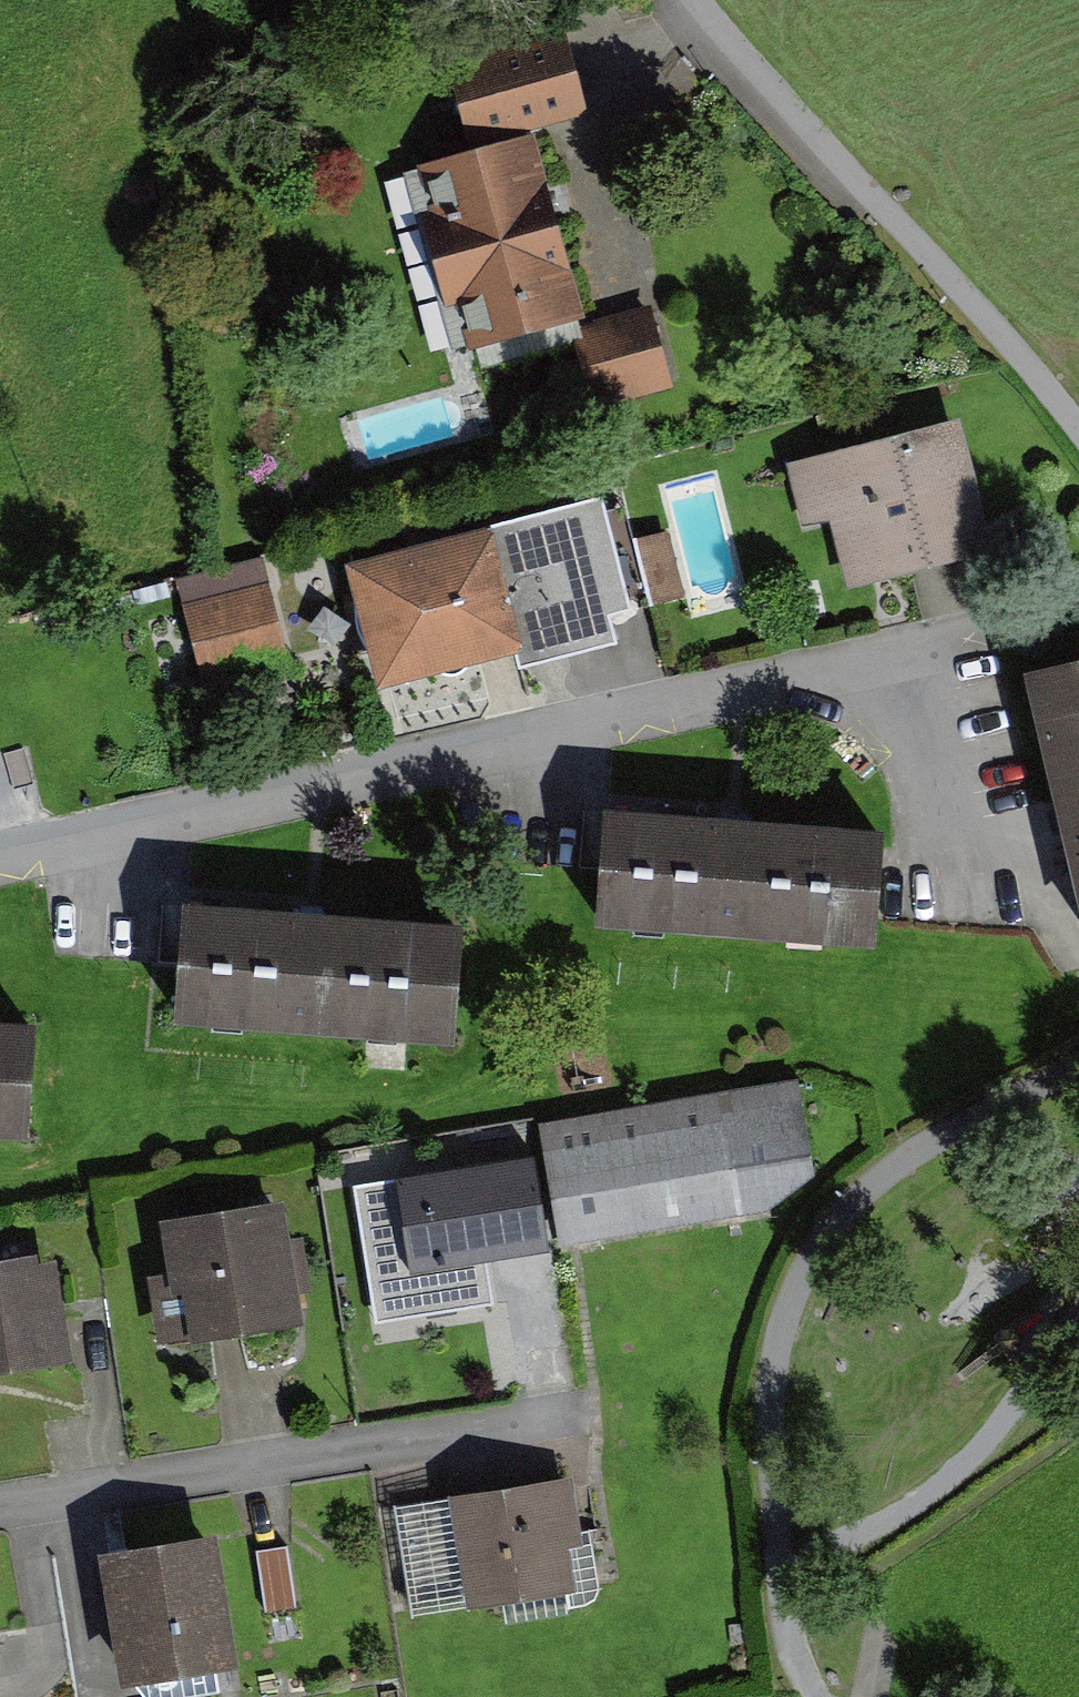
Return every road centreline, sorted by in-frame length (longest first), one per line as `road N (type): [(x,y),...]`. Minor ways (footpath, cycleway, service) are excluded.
road 1 (residential): [(0,862),(922,655),(965,851)]
road 2 (residential): [(0,1508),(570,1414)]

